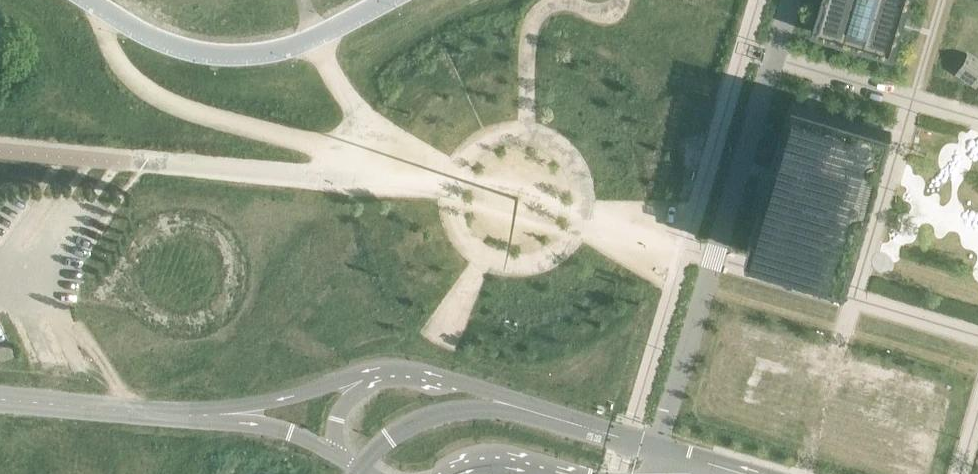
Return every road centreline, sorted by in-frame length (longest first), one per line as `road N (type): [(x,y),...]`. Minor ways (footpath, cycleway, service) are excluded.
road 1 (unclassified): [(790,0),(655,448)]
road 2 (tertiary): [(628,439),(462,381),(374,372)]
road 3 (tertiary): [(212,414),(0,399)]
road 4 (tertiary): [(374,372),(212,414)]
road 5 (tertiary): [(212,414),(328,451)]

